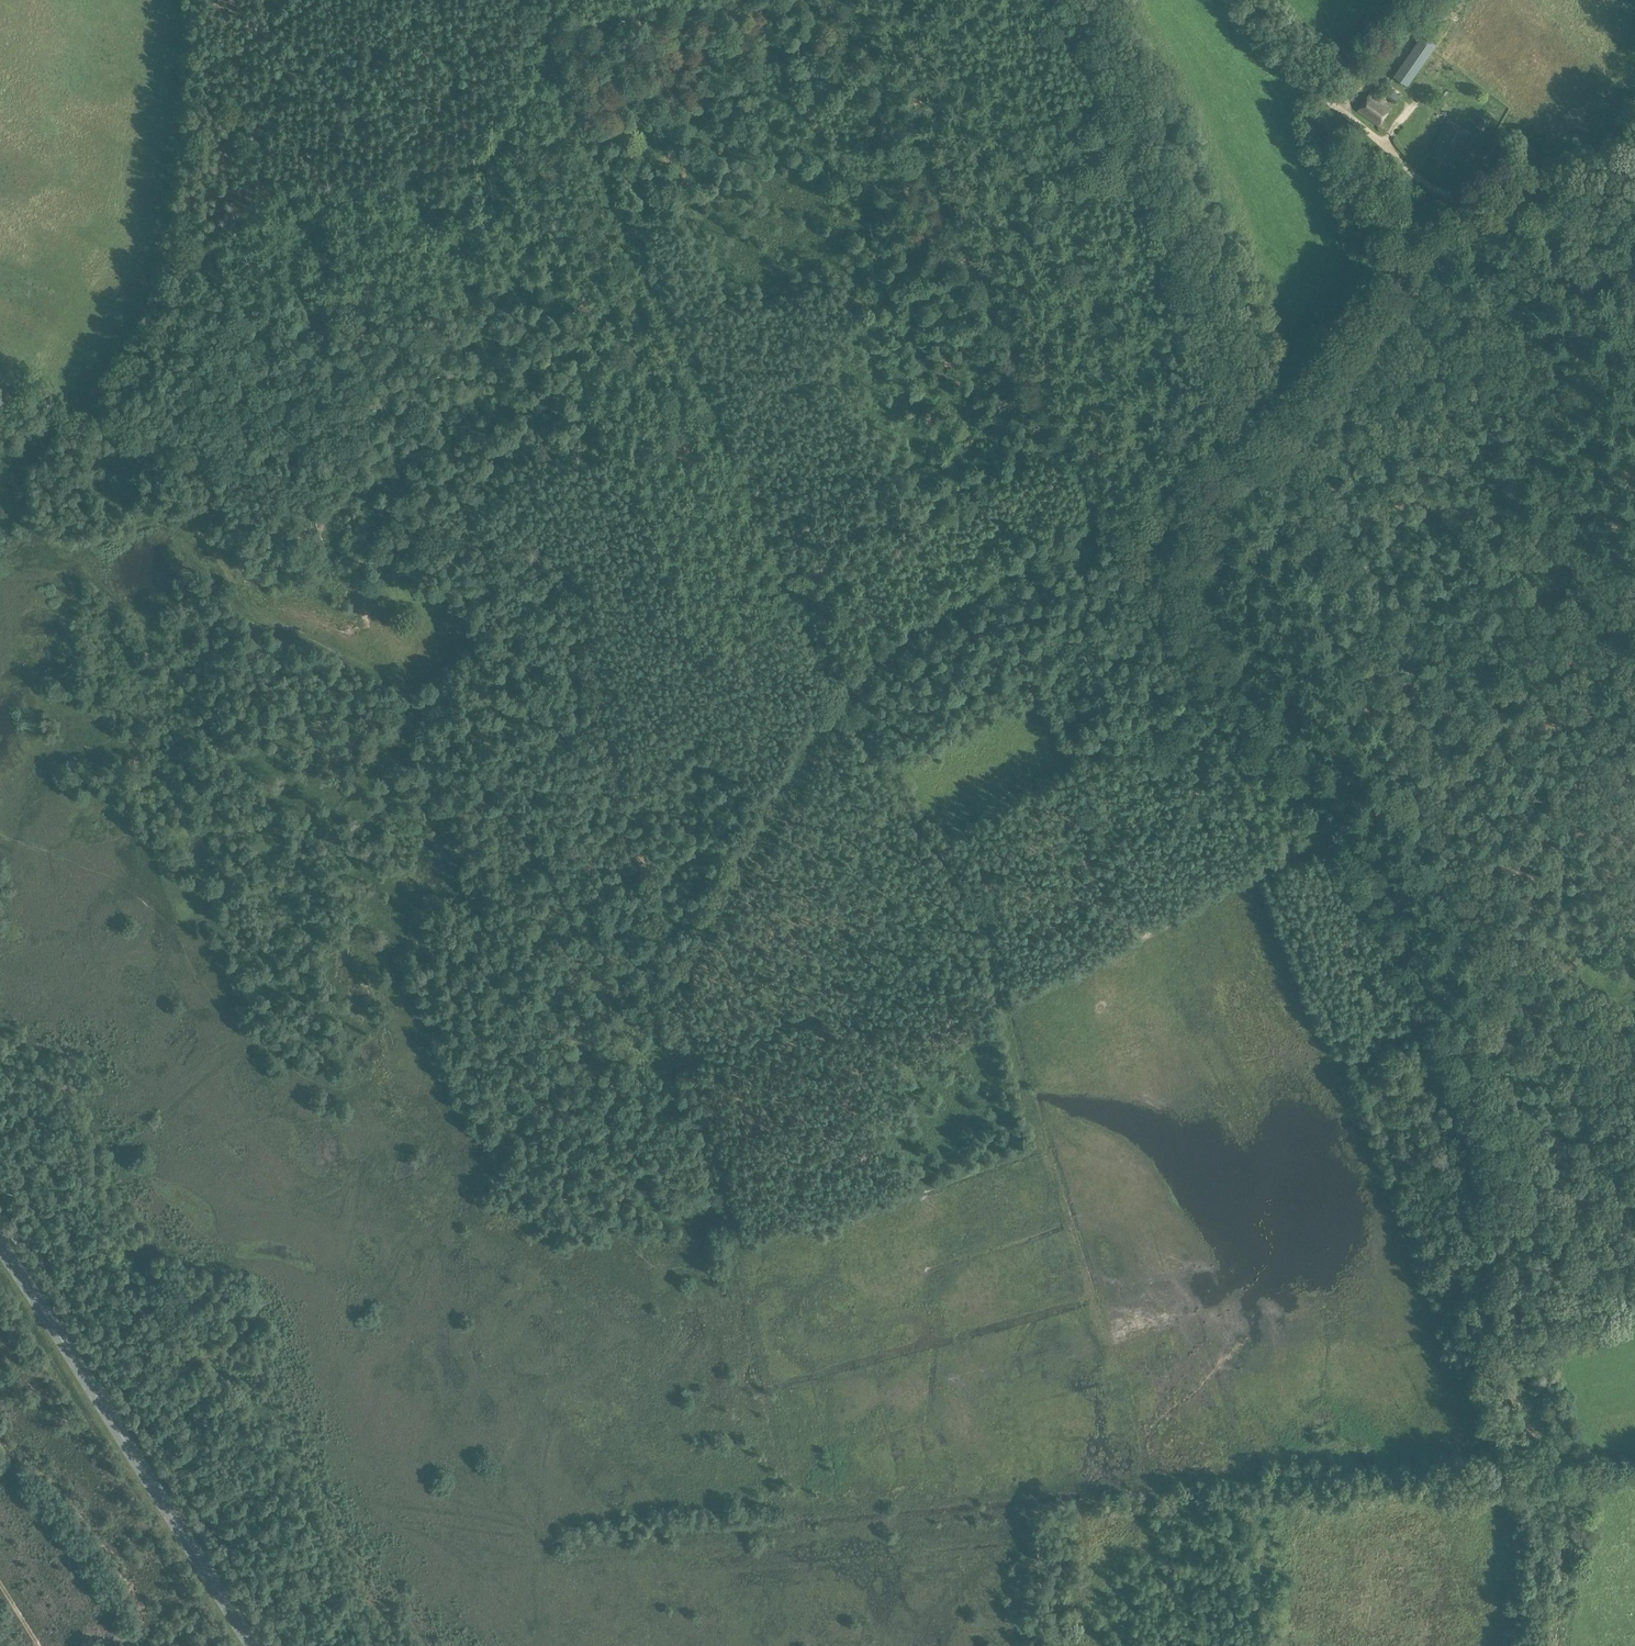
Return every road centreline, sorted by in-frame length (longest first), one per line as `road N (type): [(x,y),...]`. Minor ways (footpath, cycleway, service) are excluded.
road 1 (track): [(1330,833),(1001,1011),(974,916),(842,684),(807,637),(523,0)]
road 2 (track): [(492,1168),(571,1068),(687,967),(854,669),(1107,525)]
road 3 (track): [(1634,1475),(1559,1481),(1499,1360),(1489,1326),(1499,1171),(1489,1108),(1330,833)]
road 4 (track): [(1107,525),(837,0)]
road 5 (track): [(1330,833),(1188,598),(1219,462),(1107,525)]
road 6 (track): [(1227,0),(1291,72),(1436,186),(1471,199),(1563,196),(1599,192),(1634,163)]
road 7 (primary): [(252,1645),(0,1253)]
road 8 (track): [(1219,462),(1309,386),(1294,344)]

